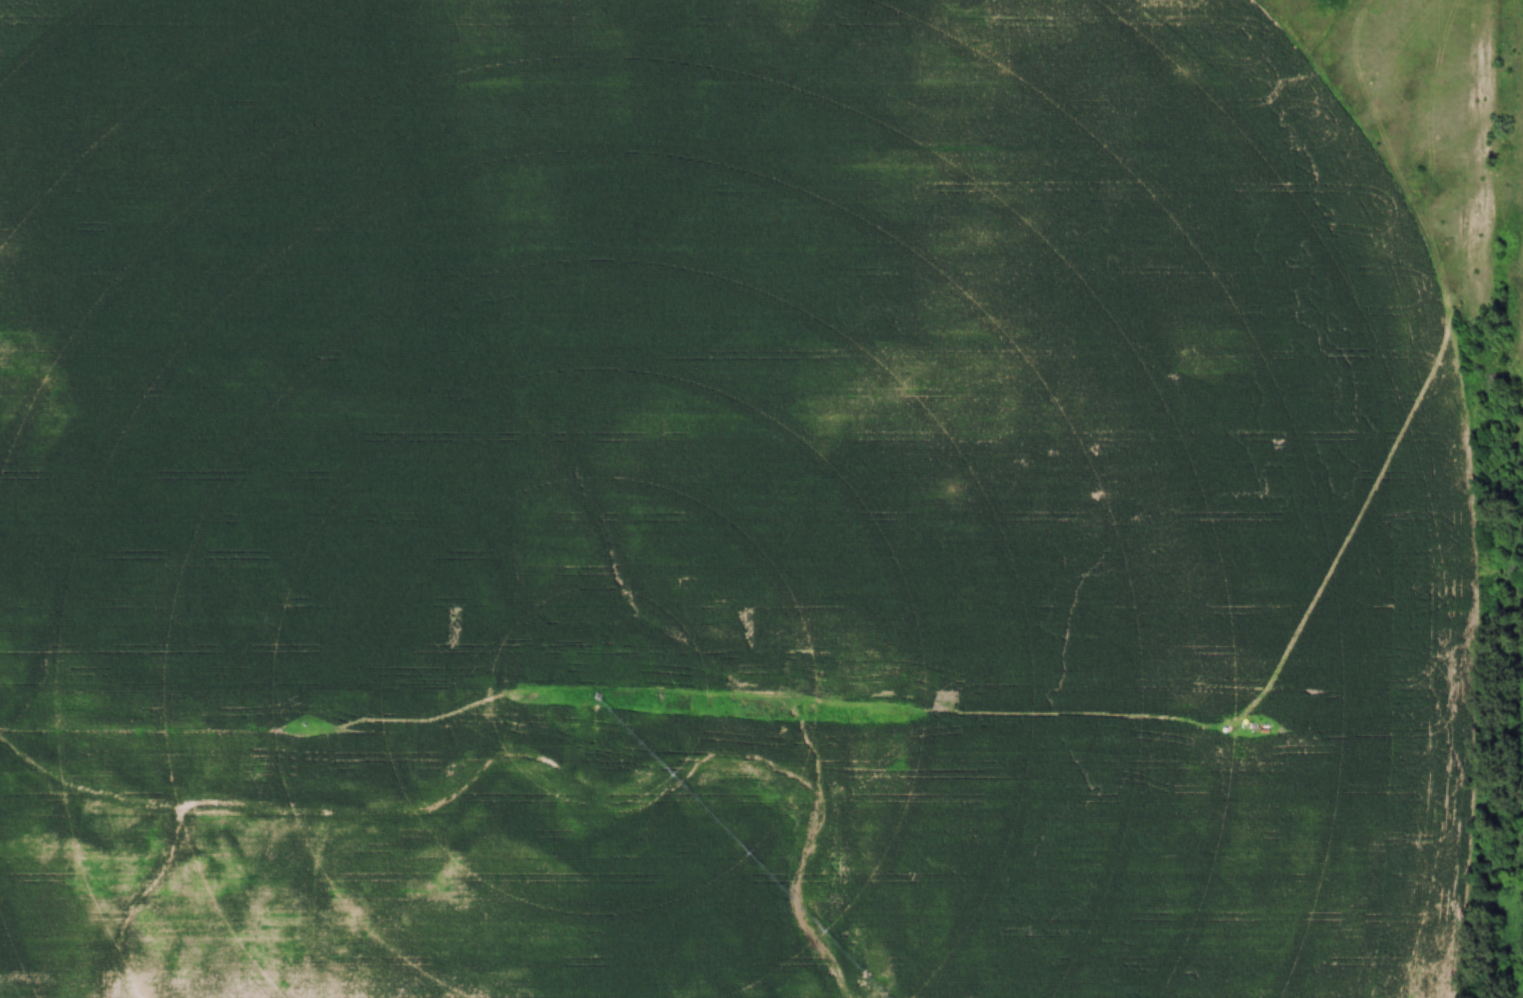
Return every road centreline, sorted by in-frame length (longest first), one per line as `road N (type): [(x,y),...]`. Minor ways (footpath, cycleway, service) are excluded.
road 1 (track): [(1509,997),(1510,0)]

